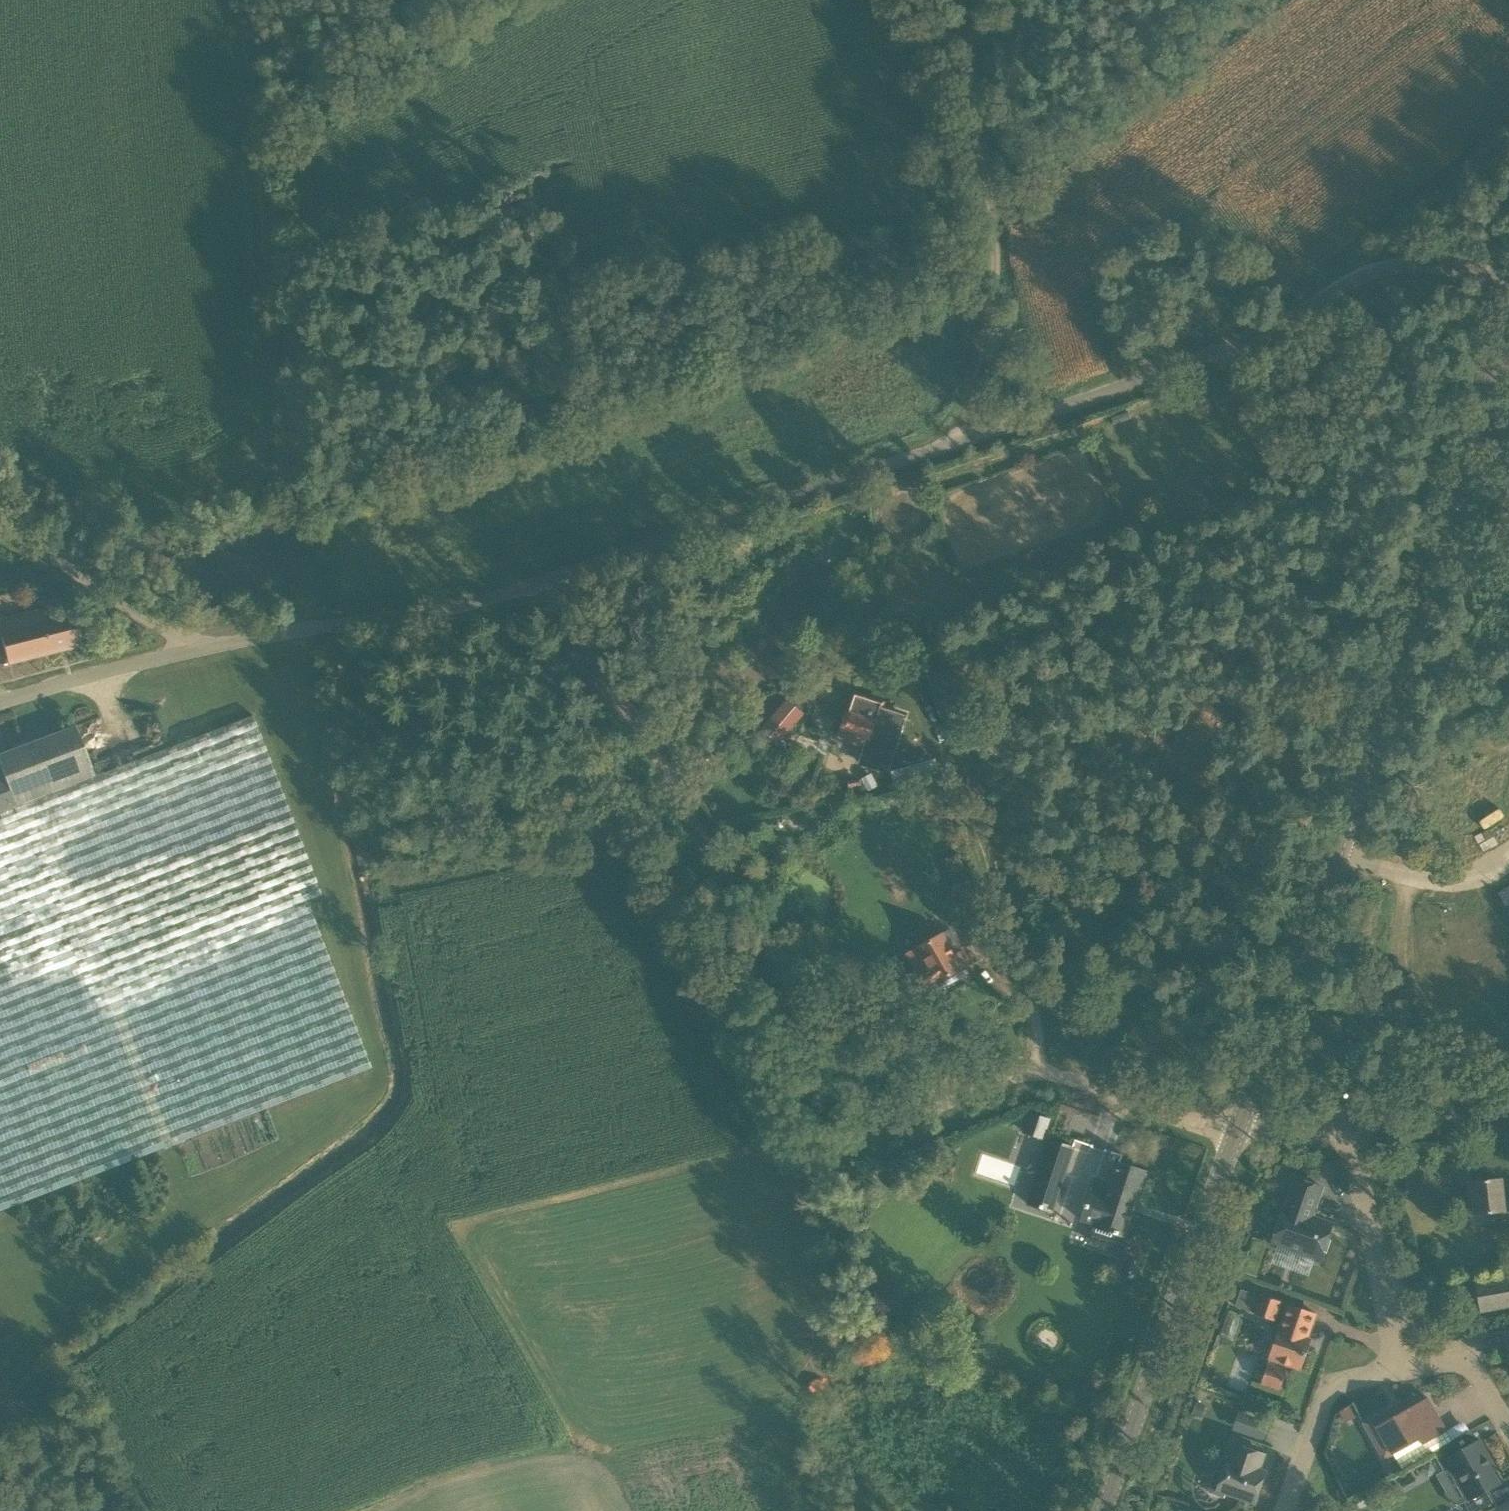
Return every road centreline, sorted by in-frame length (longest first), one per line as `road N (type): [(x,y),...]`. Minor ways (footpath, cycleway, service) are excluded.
road 1 (unclassified): [(185,651),(411,617),(554,578),(1205,357),(1382,261),(1508,273)]
road 2 (track): [(1232,1135),(1024,1073),(865,1121),(821,1060),(554,578)]
road 3 (tertiary): [(1334,852),(1508,309)]
road 4 (track): [(965,438),(996,251),(996,189),(976,67),(992,0)]
road 5 (tertiary): [(1105,1510),(1232,1135)]
road 6 (tertiary): [(1232,1135),(1334,852)]
road 7 (track): [(345,627),(358,785),(392,898)]
road 8 (residential): [(1398,1368),(1346,1124)]
road 9 (unclassified): [(0,520),(185,651)]
road 10 (residential): [(1398,1368),(1326,1388),(1287,1510)]
road 11 (unclassified): [(0,703),(185,651)]
road 12 (residential): [(1334,852),(1456,880),(1508,853)]
road 13 (track): [(105,1510),(76,1428),(0,1378)]
road 14 (tertiary): [(1508,1107),(1346,1124)]
road 15 (residential): [(1508,1431),(1464,1358),(1398,1368)]

